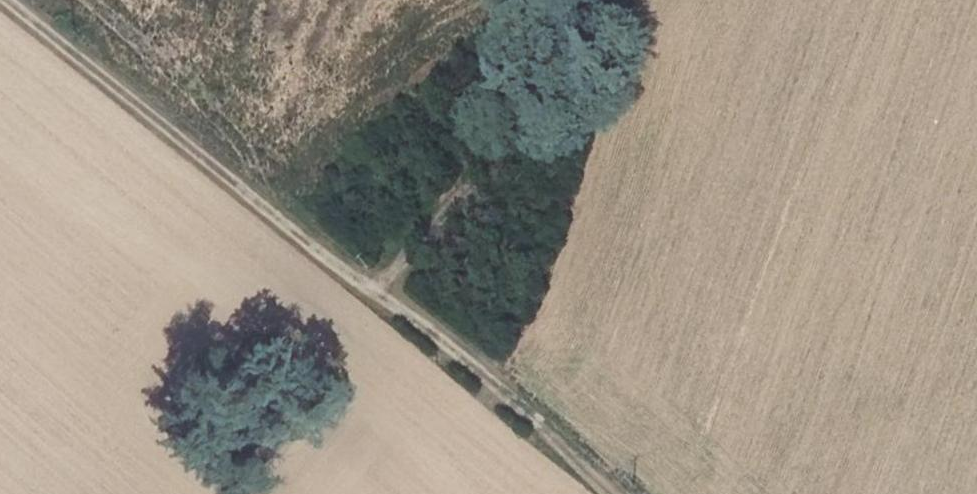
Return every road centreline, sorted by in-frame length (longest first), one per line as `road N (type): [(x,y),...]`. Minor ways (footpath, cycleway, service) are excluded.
road 1 (track): [(373,293),(6,0)]
road 2 (track): [(373,293),(621,0)]
road 3 (track): [(612,493),(518,401),(373,293)]

